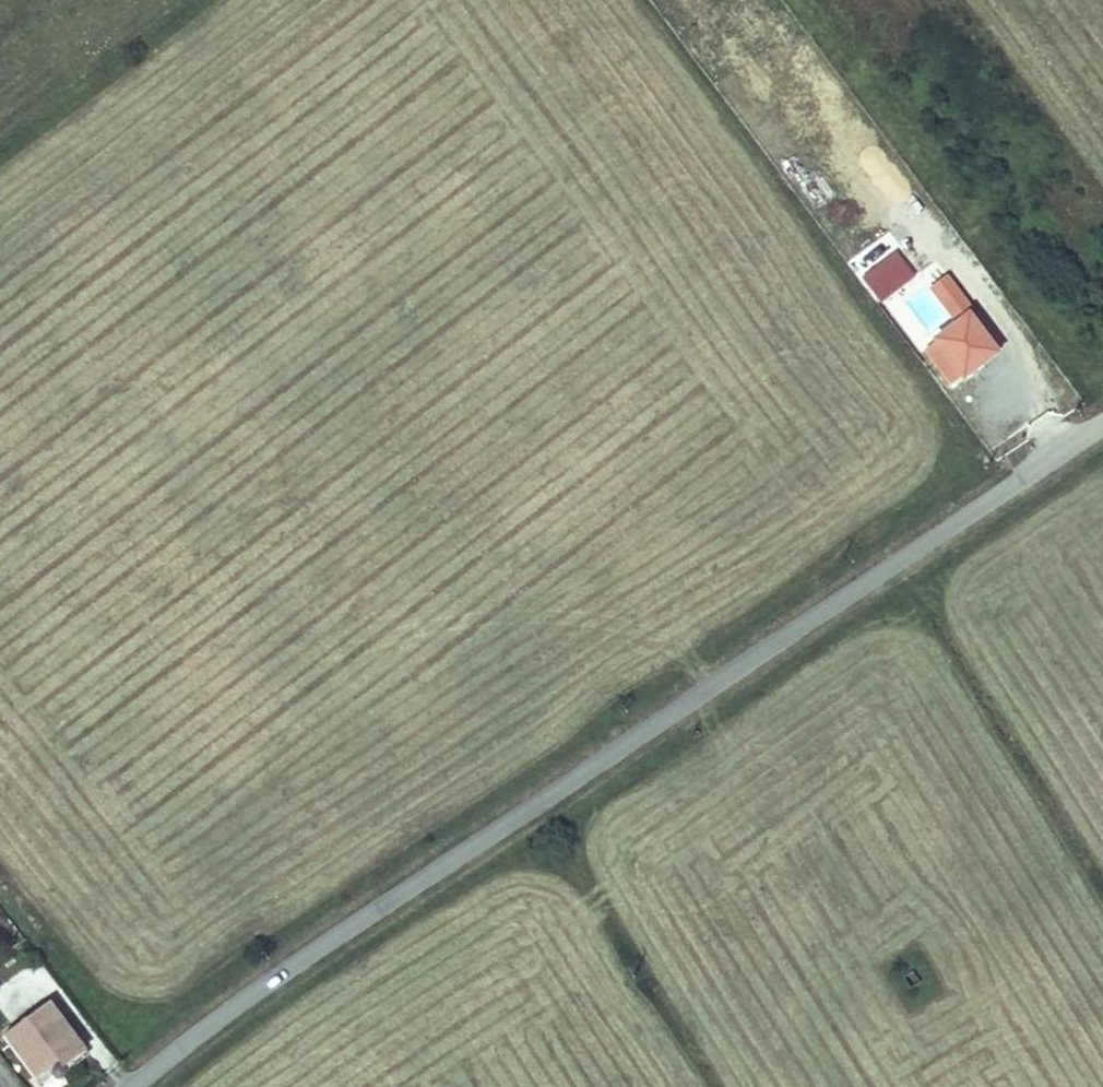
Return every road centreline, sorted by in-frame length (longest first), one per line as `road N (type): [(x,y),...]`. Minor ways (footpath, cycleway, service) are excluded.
road 1 (unclassified): [(130,1086),(387,903),(1102,425)]

